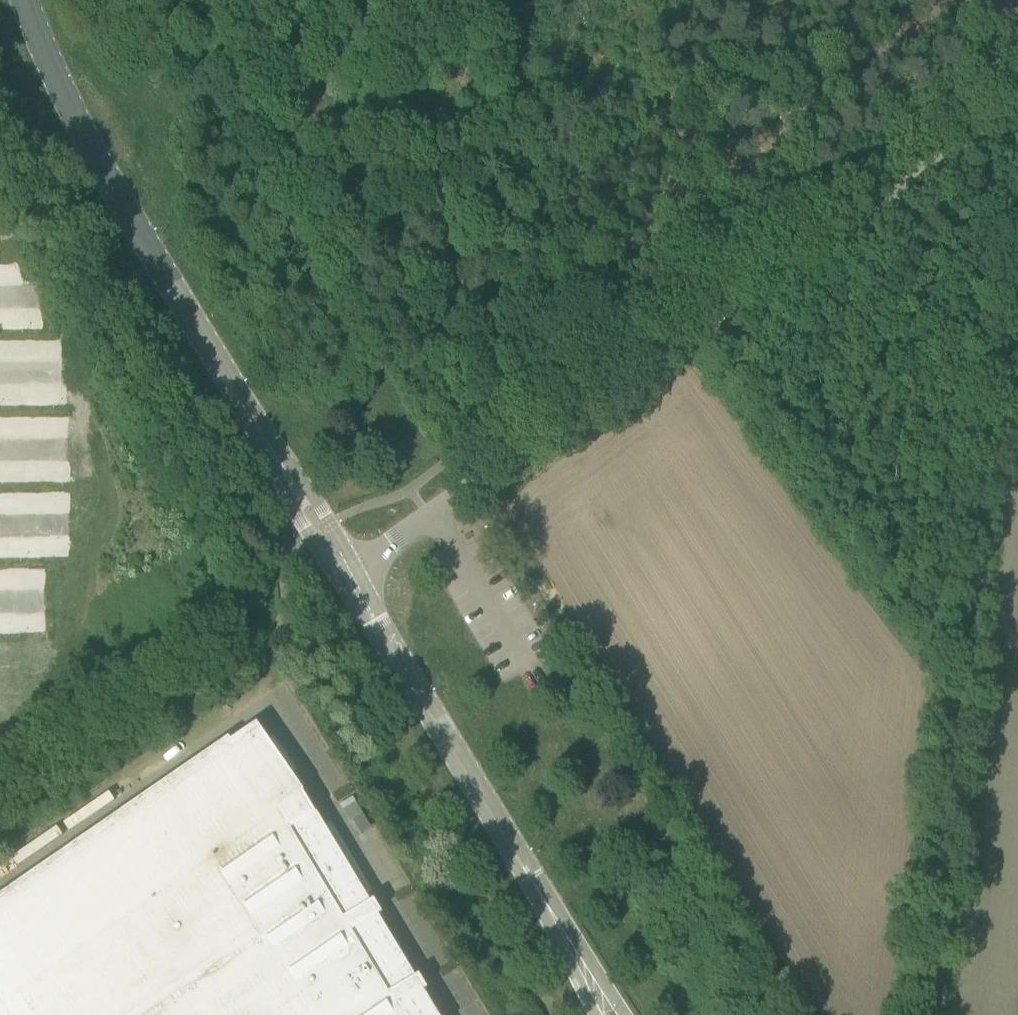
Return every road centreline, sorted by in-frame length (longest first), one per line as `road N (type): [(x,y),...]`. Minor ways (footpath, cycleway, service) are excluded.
road 1 (unclassified): [(346,574),(886,185),(1017,100)]
road 2 (tertiary): [(23,0),(92,163),(275,459)]
road 3 (tertiary): [(587,975),(346,574)]
road 4 (tertiary): [(346,574),(330,524),(275,459)]
road 5 (tertiary): [(275,459),(313,535),(346,574)]

